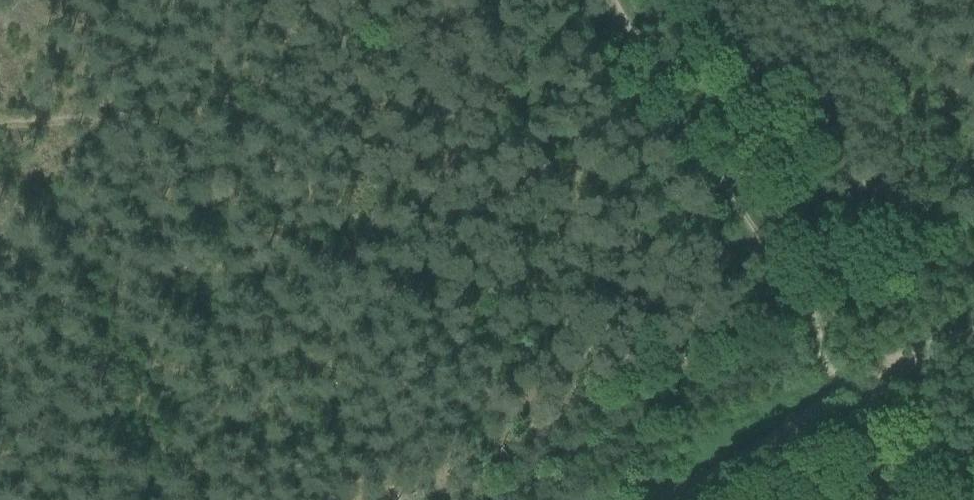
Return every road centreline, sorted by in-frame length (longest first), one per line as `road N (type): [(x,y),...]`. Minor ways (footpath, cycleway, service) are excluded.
road 1 (track): [(607,0),(842,400)]
road 2 (track): [(0,131),(275,89),(425,0)]
road 3 (track): [(651,499),(842,400)]
road 4 (track): [(842,400),(973,338)]

